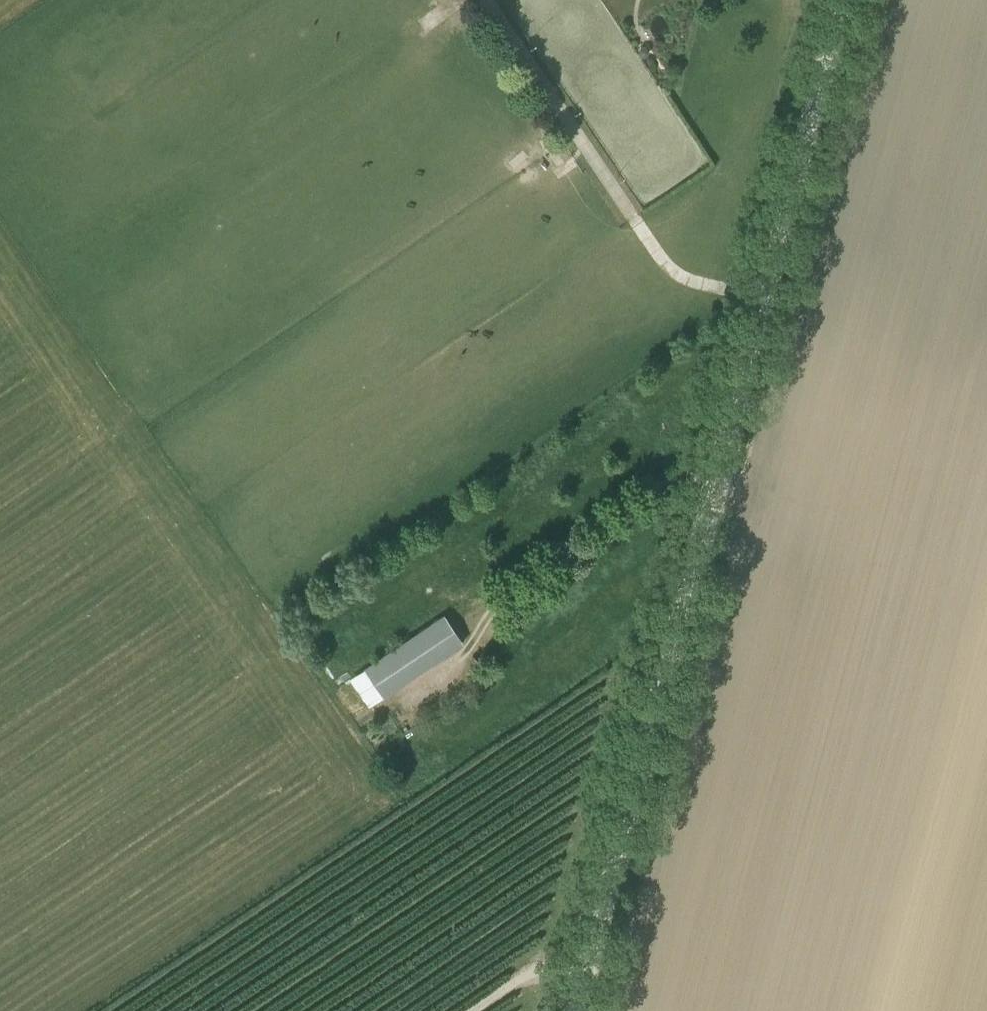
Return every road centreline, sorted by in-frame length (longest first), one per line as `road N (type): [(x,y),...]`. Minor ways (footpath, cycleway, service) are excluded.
road 1 (tertiary): [(575,1010),(843,0)]

